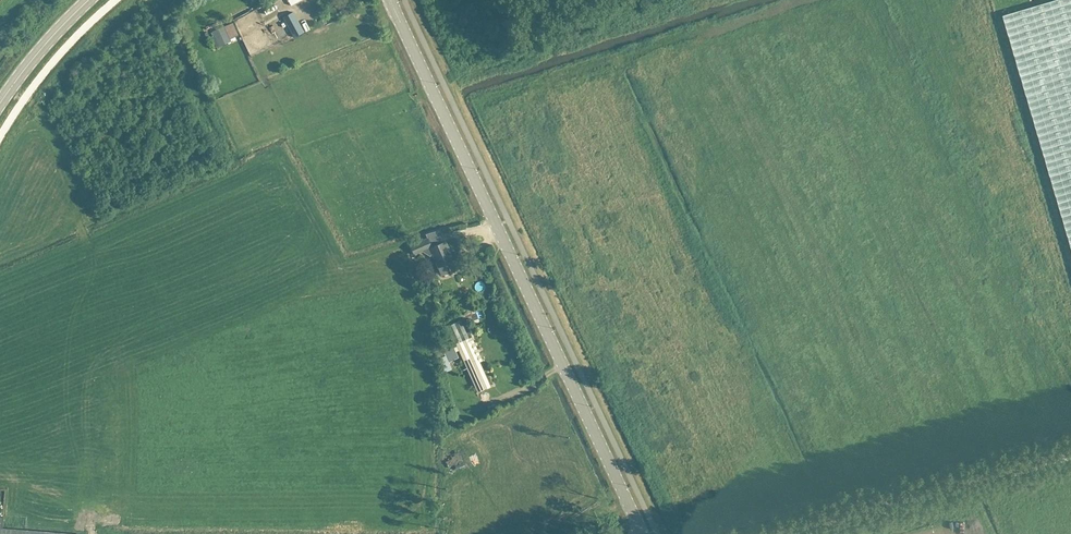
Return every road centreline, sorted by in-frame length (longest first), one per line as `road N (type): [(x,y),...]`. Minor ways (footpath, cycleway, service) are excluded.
road 1 (tertiary): [(642,533),(390,0)]
road 2 (unclassified): [(773,533),(1070,448)]
road 3 (secondary): [(0,102),(89,0)]

